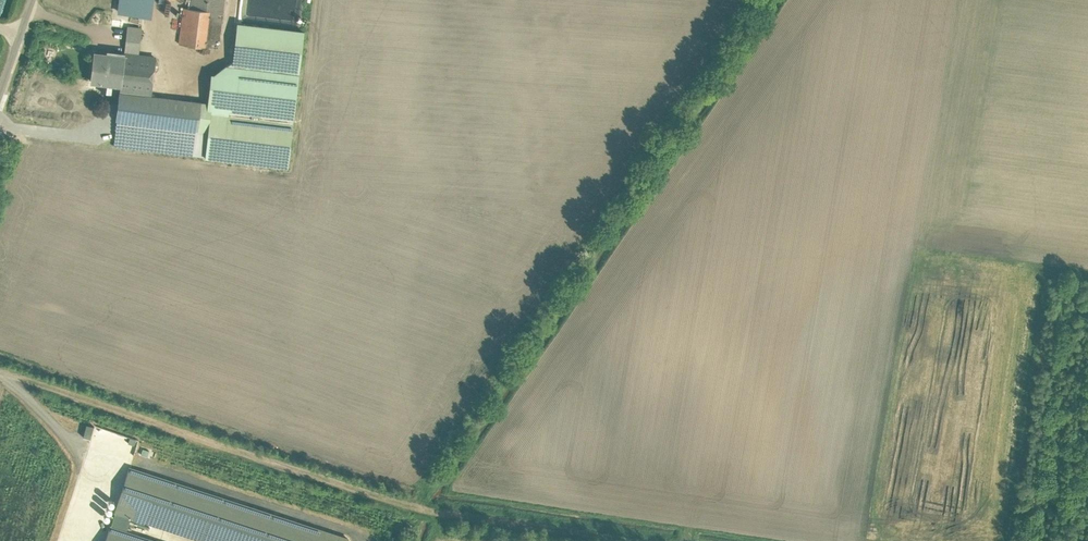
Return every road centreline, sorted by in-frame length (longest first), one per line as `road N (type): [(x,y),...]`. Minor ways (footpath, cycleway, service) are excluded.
road 1 (track): [(0,371),(424,510),(627,540)]

